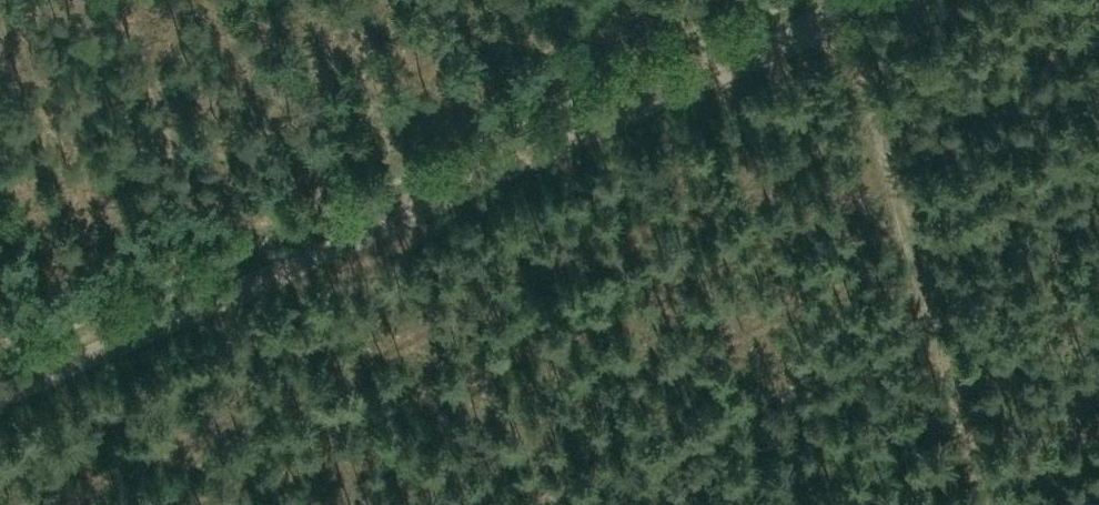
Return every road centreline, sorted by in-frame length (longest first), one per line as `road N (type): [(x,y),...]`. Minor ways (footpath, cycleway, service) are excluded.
road 1 (track): [(0,395),(865,0)]
road 2 (track): [(980,504),(896,204),(856,4)]

